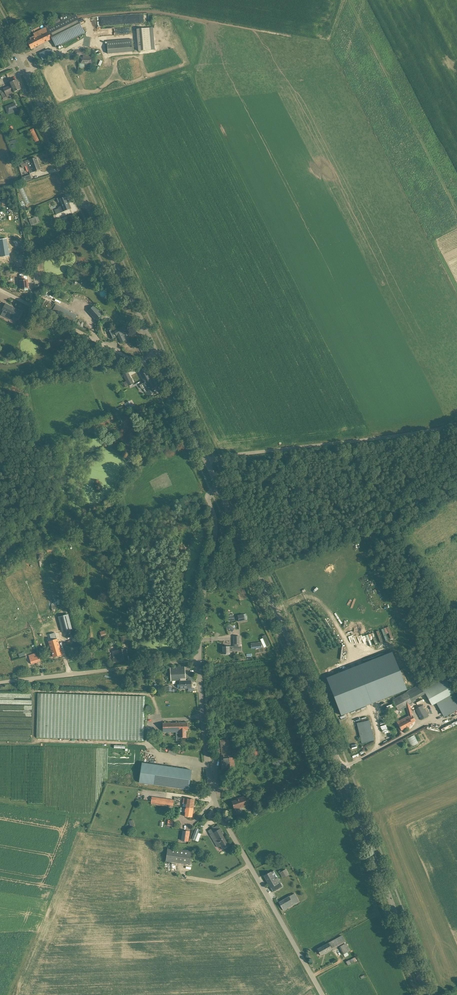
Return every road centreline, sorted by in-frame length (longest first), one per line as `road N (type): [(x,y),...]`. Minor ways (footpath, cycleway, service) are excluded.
road 1 (secondary): [(426,994),(322,720),(219,488)]
road 2 (unclassified): [(199,659),(212,799),(323,994)]
road 3 (secondary): [(157,353),(0,25)]
road 4 (unclassified): [(456,424),(206,461)]
road 5 (unclassified): [(0,683),(199,659)]
road 6 (unclassified): [(199,659),(216,527),(207,496),(219,488)]
road 7 (unclassified): [(157,353),(127,357),(0,289)]

